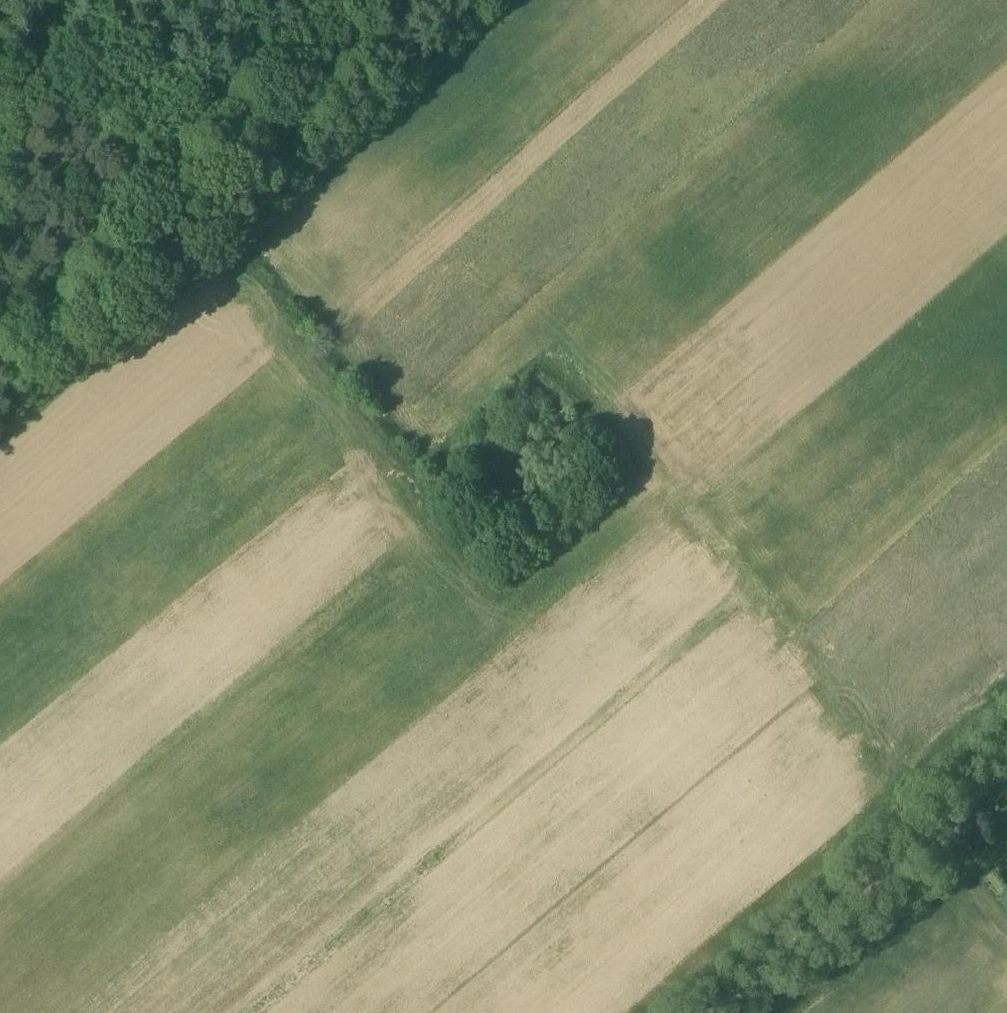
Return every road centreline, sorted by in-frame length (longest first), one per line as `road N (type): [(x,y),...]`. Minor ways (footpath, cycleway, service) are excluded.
road 1 (unclassified): [(1006,770),(723,1012)]
road 2 (track): [(48,0),(206,240)]

